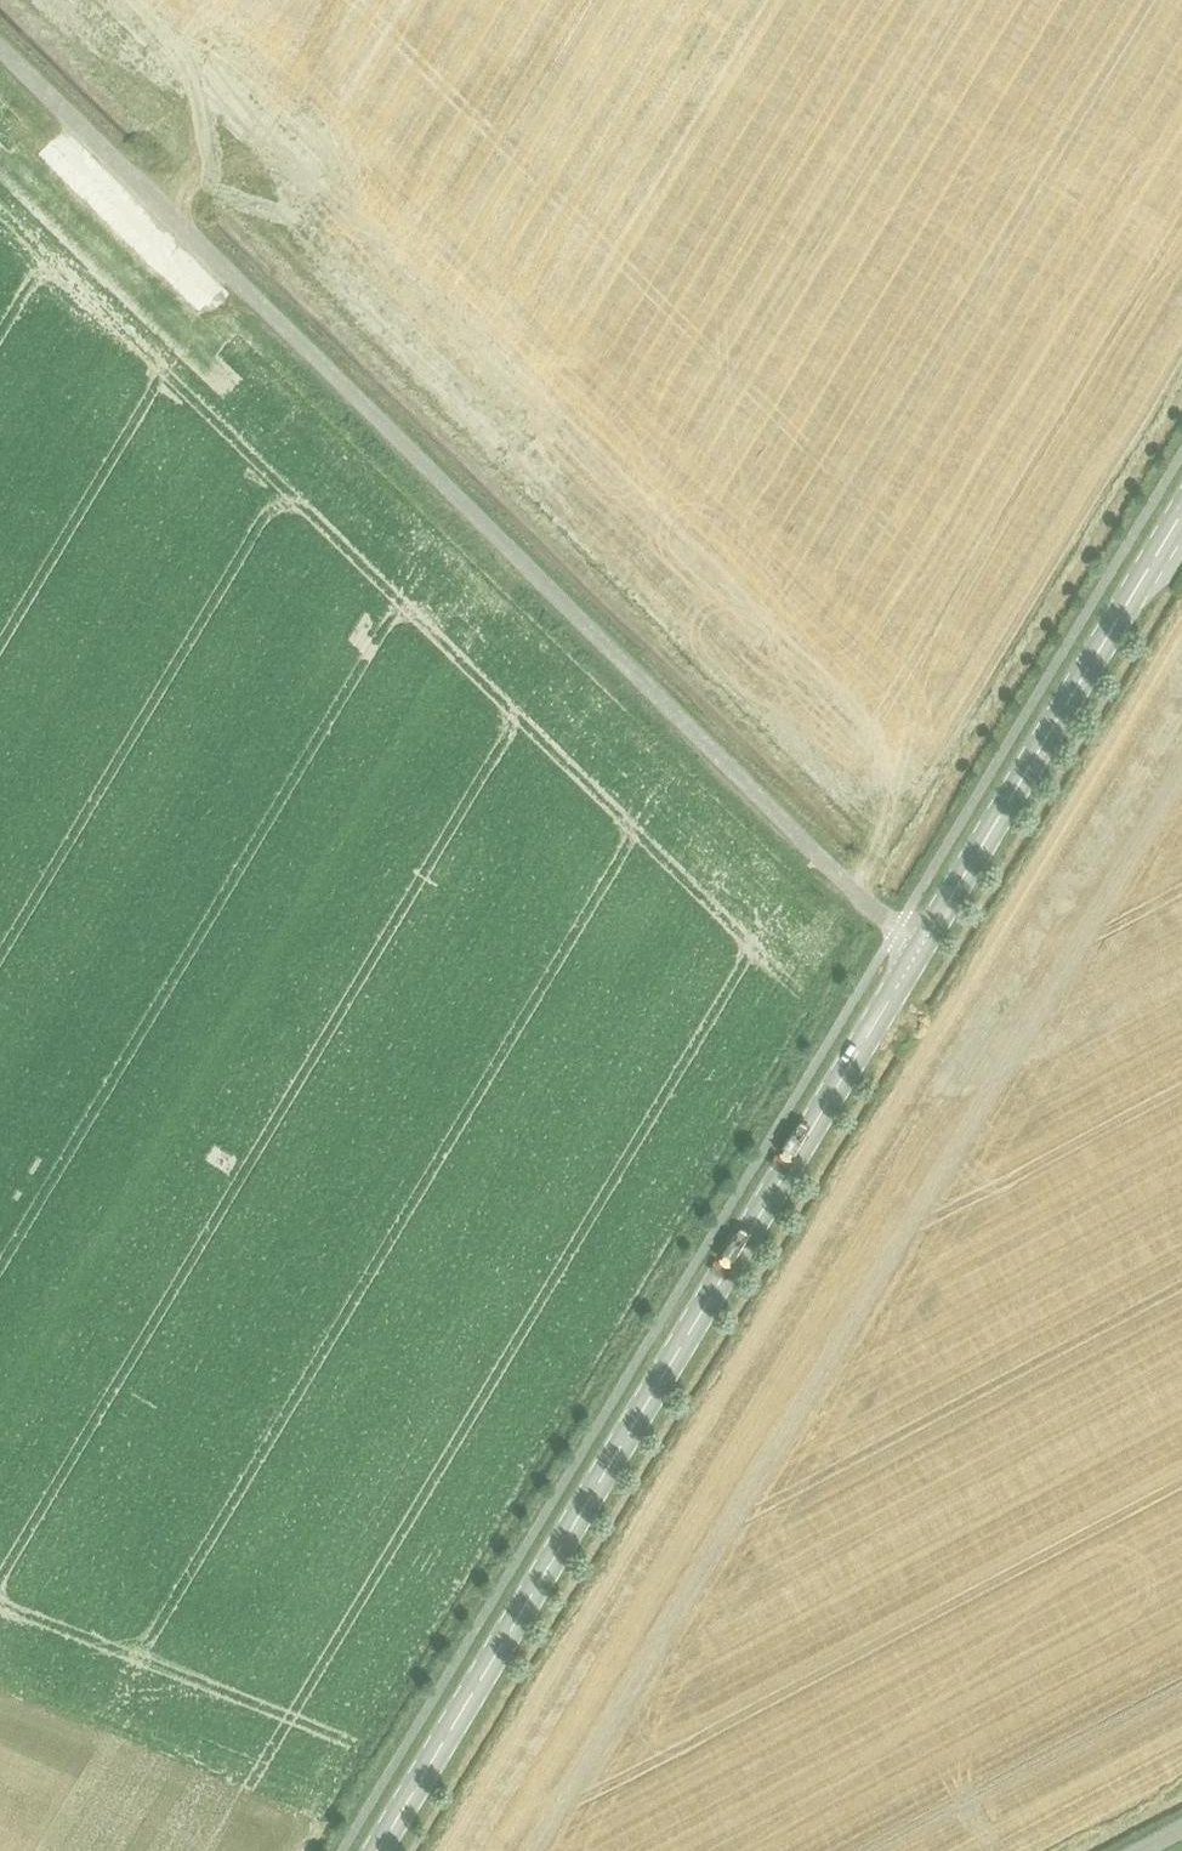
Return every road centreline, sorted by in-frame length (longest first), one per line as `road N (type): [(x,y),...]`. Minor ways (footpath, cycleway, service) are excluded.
road 1 (unclassified): [(928,936),(875,960),(878,914),(0,49)]
road 2 (secondary): [(378,1850),(928,936)]
road 3 (secondary): [(928,936),(1181,513)]

